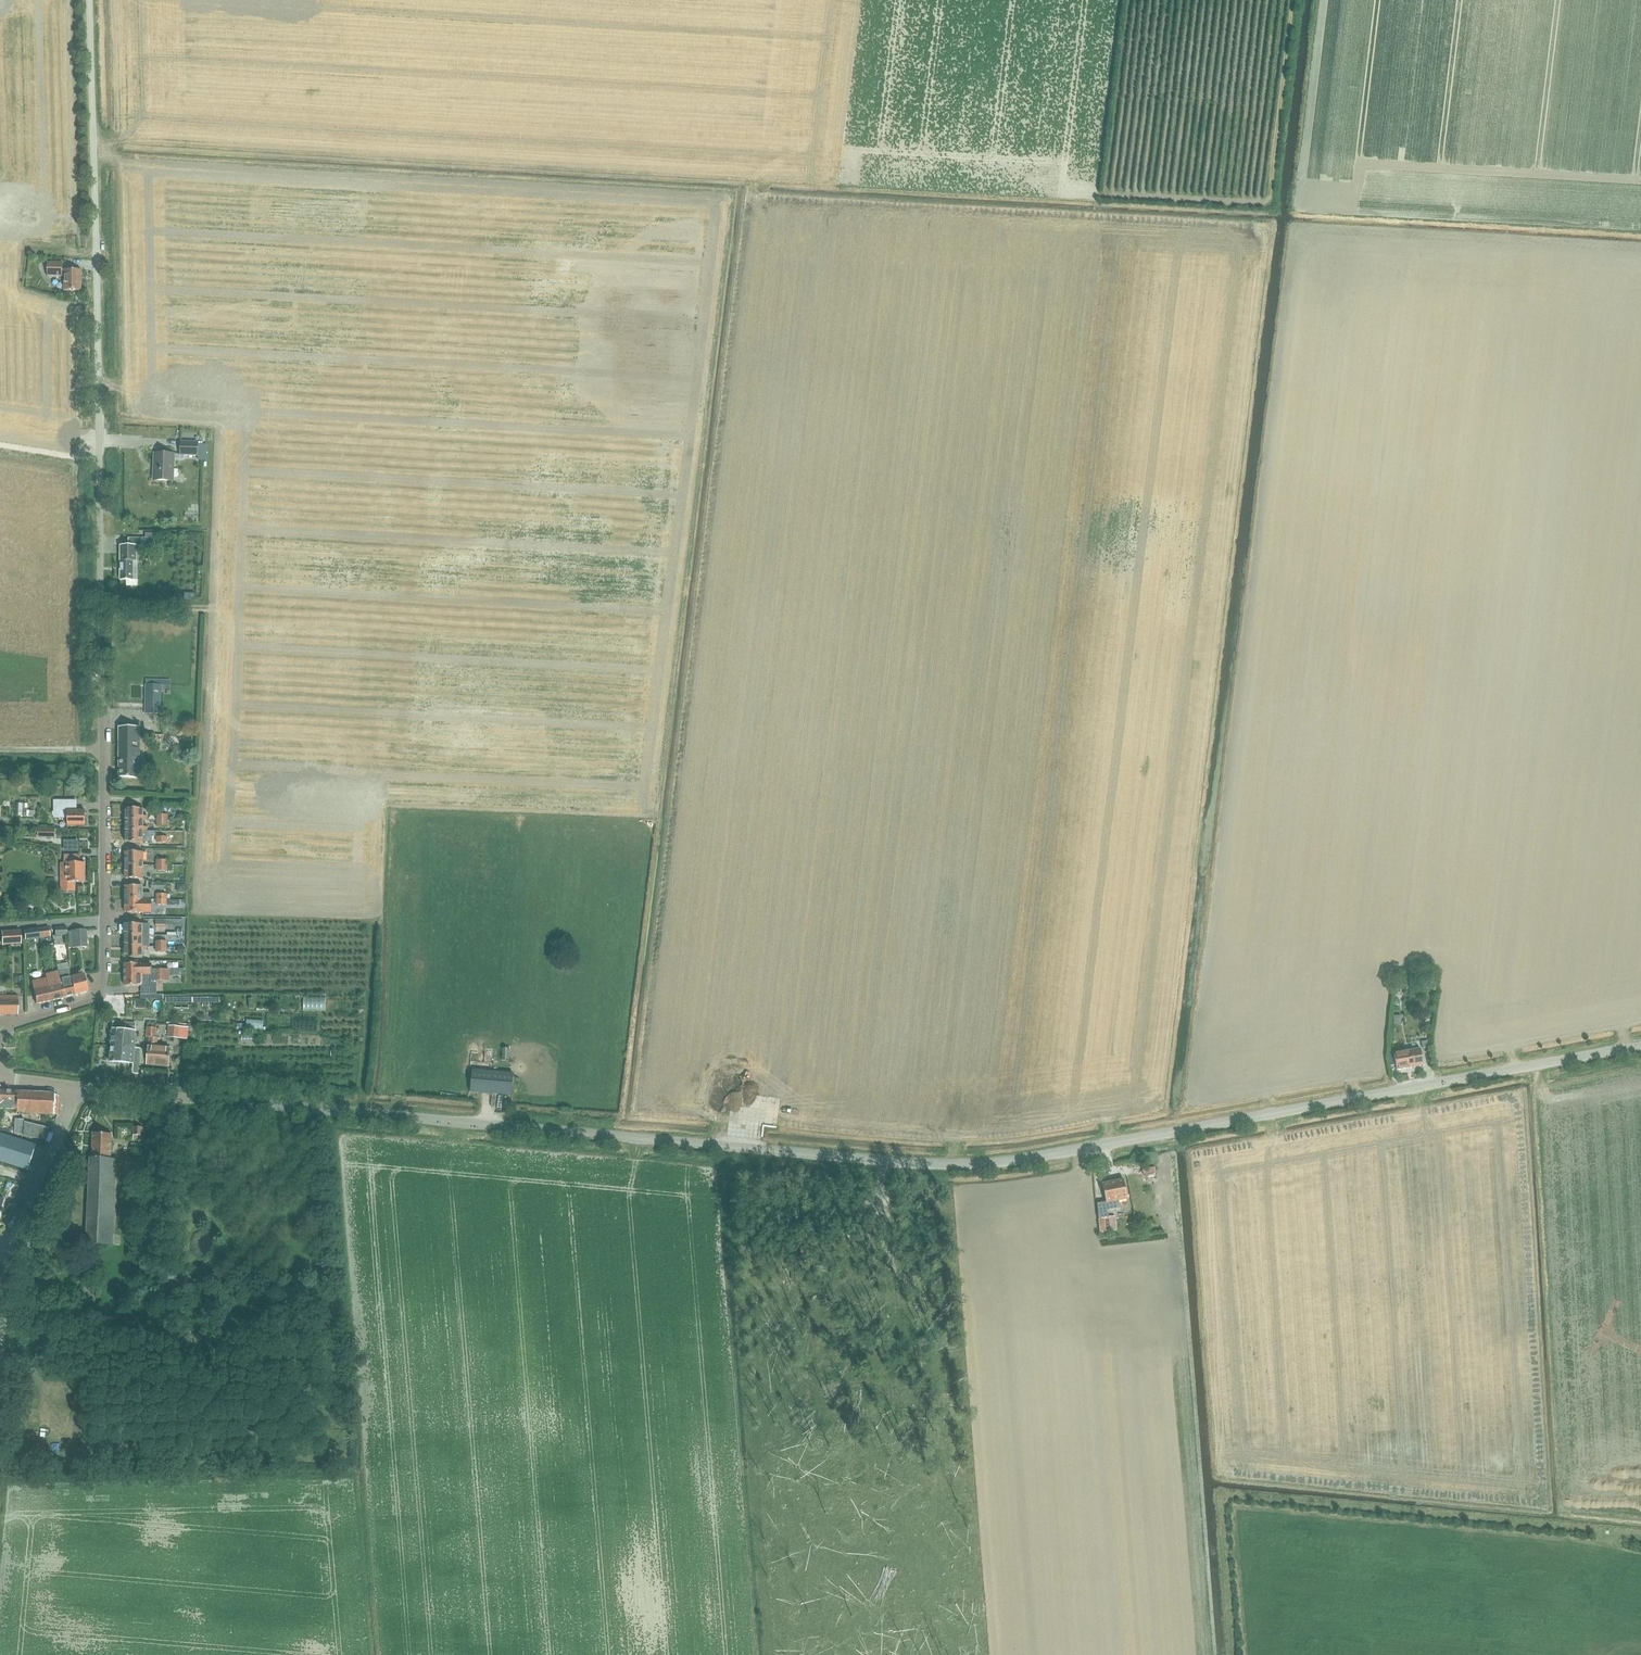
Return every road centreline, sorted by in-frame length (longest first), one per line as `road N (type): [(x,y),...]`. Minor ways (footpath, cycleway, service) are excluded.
road 1 (tertiary): [(77,1087),(936,1167),(1000,1162),(1640,1045)]
road 2 (unclassified): [(103,679),(88,0)]
road 3 (residential): [(102,922),(103,679)]
road 4 (residential): [(0,1042),(14,1026),(95,999),(102,922)]
road 5 (residential): [(12,1246),(77,1087)]

